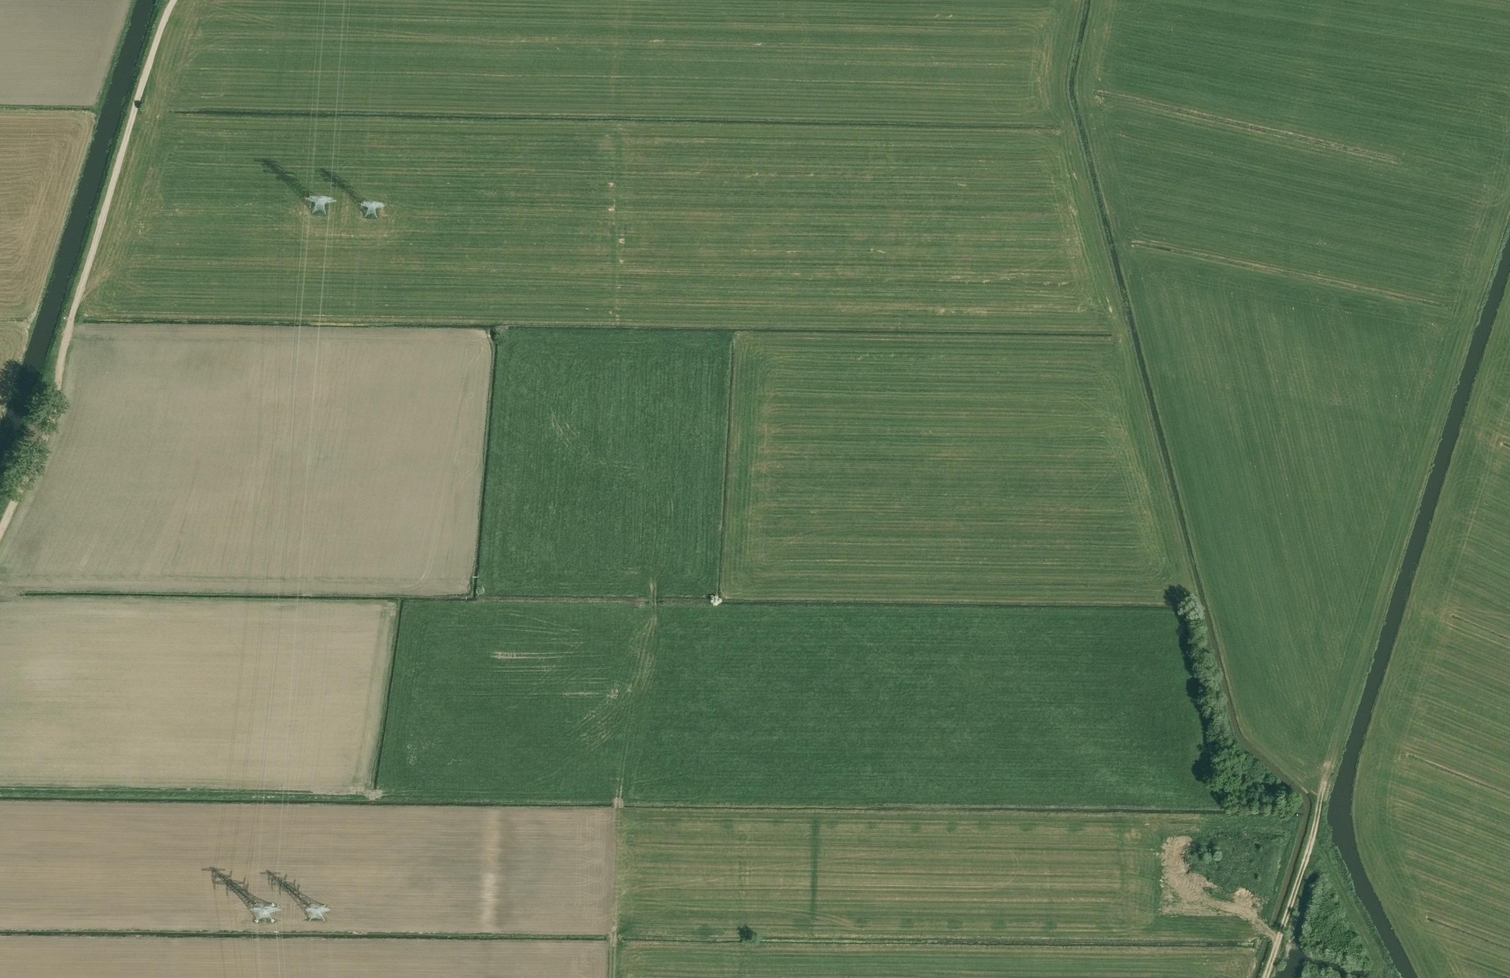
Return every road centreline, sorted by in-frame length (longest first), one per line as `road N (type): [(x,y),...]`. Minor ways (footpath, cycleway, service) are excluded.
road 1 (track): [(174,0),(81,287),(48,430),(0,534)]
road 2 (track): [(1319,802),(1266,977)]

